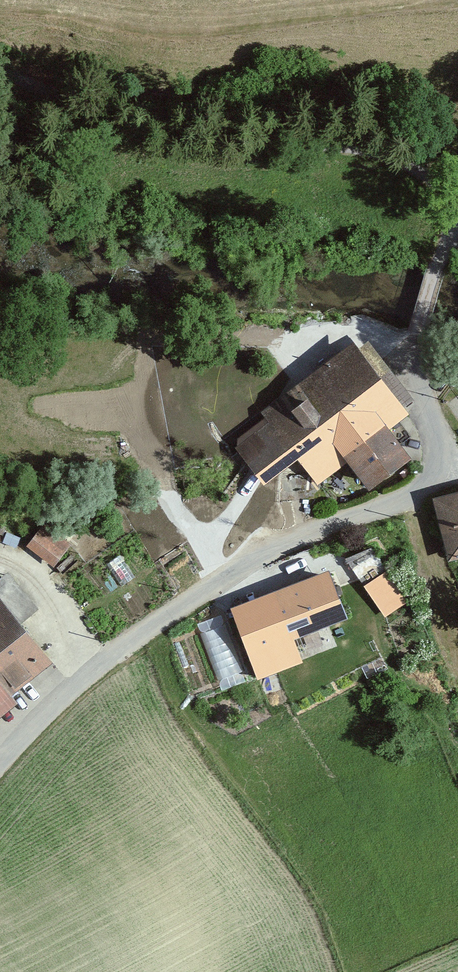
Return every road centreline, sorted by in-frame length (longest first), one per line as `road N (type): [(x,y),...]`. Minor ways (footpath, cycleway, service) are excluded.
road 1 (unclassified): [(457,209),(421,312),(413,384),(446,466),(284,543),(177,609),(56,701),(0,766)]
road 2 (unclassified): [(457,209),(0,75)]

